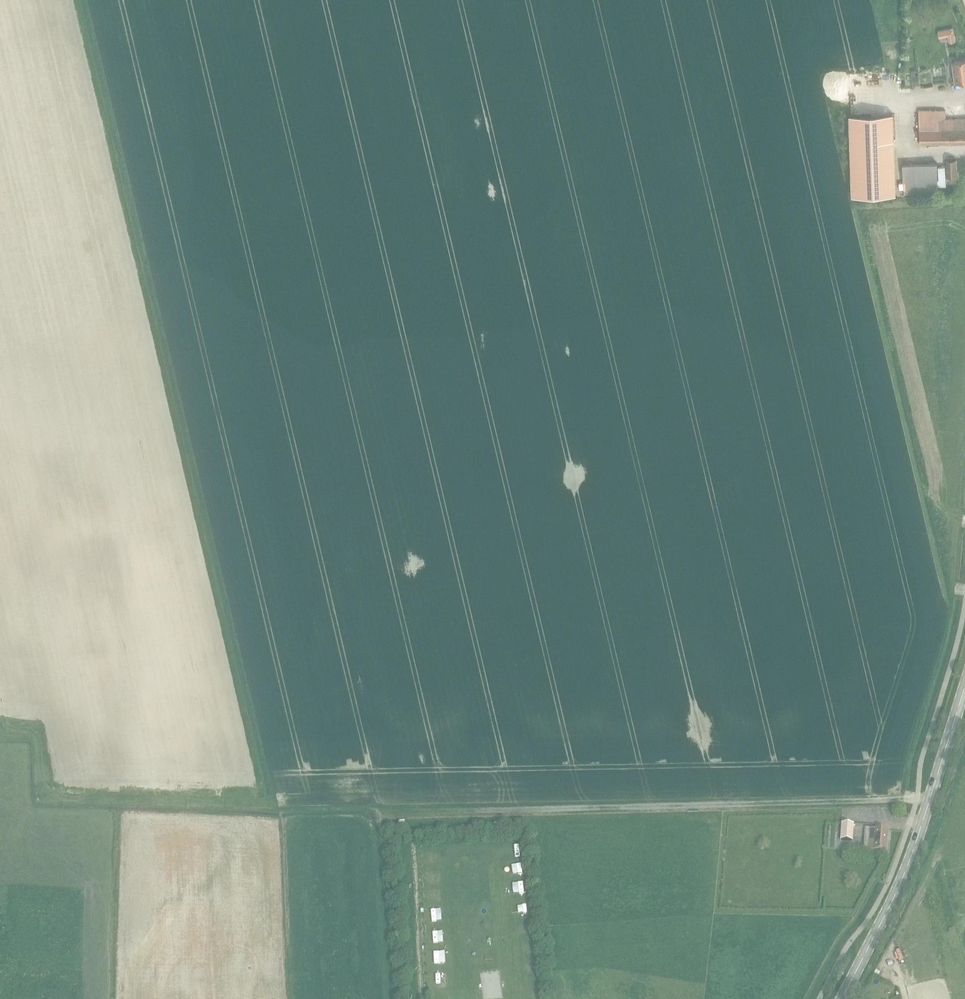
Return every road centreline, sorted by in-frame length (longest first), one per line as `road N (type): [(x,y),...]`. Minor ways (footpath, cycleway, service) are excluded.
road 1 (track): [(390,811),(930,799)]
road 2 (secondary): [(841,998),(899,886),(964,684)]

